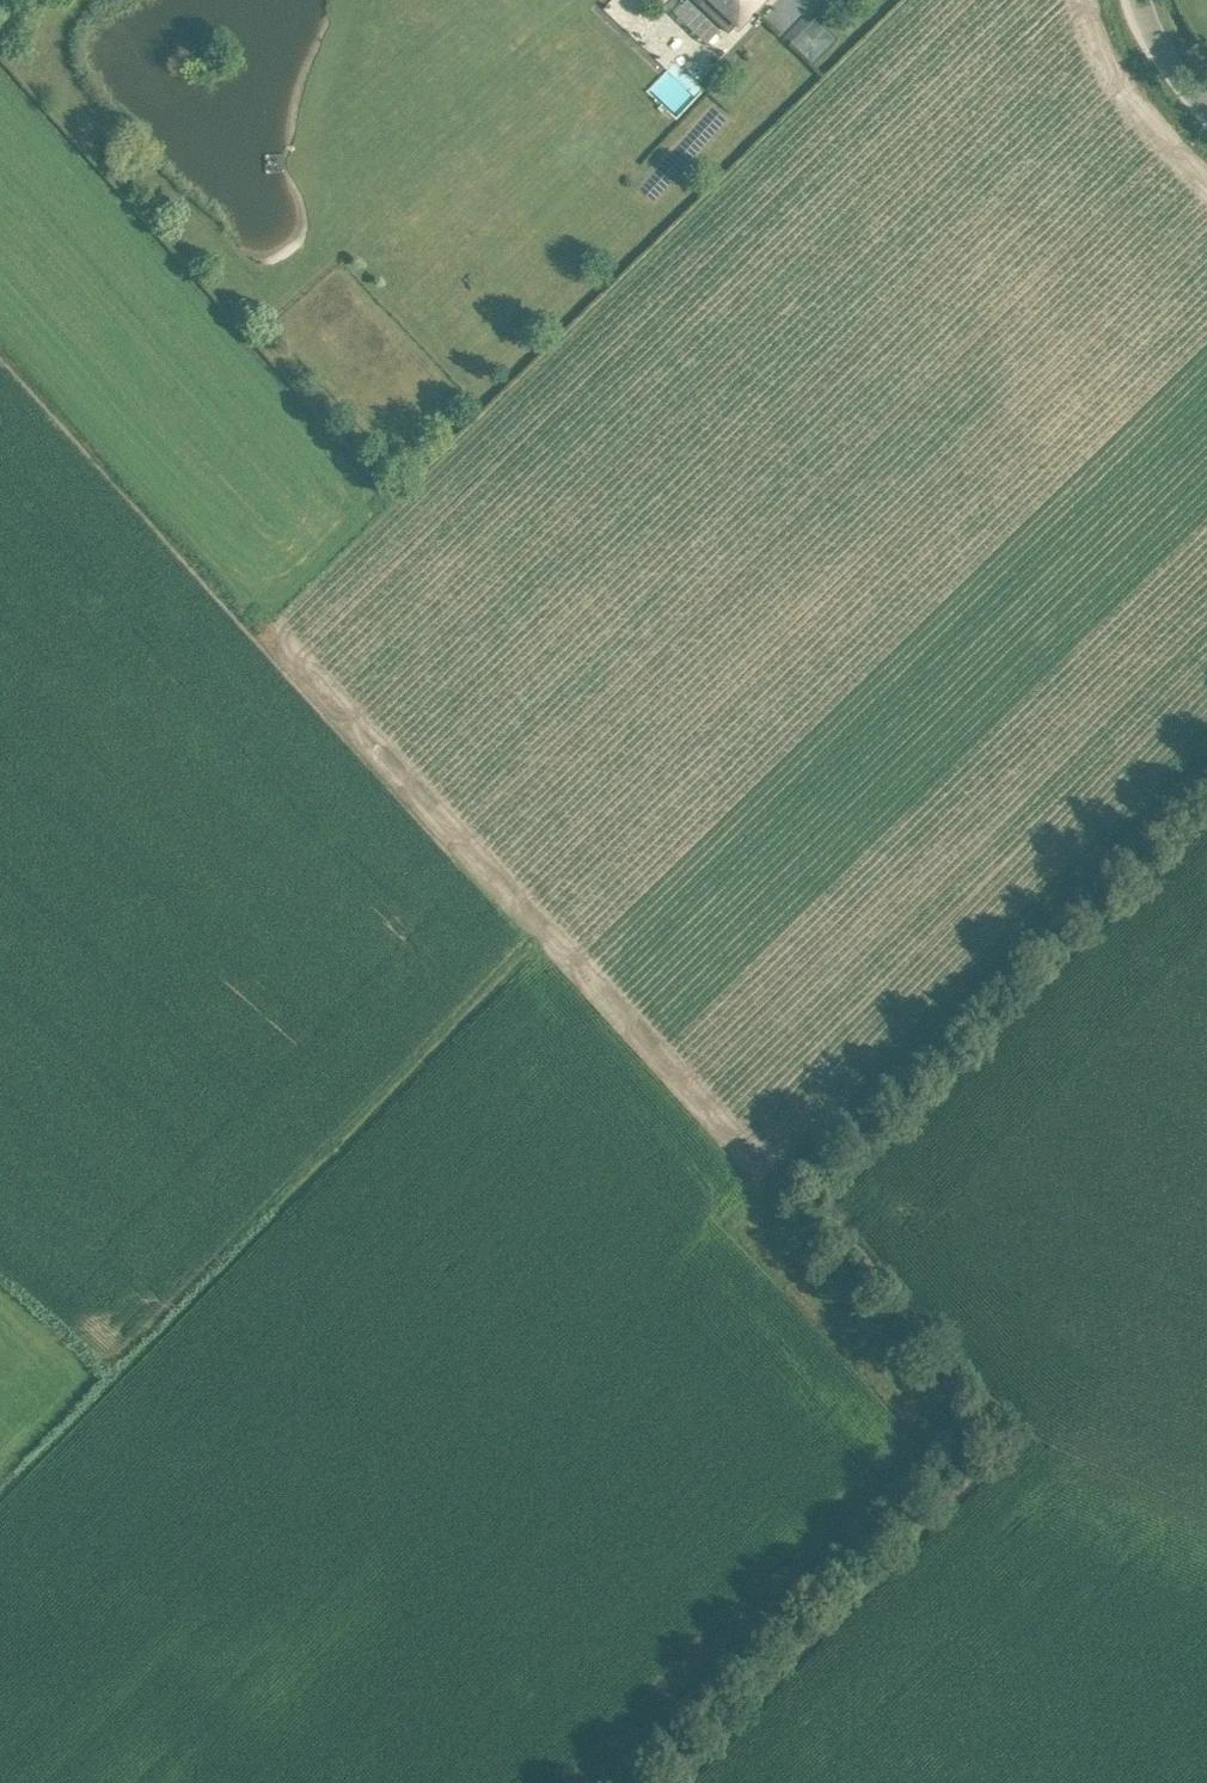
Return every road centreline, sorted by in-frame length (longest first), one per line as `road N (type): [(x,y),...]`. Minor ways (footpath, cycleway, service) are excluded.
road 1 (unclassified): [(1206,108),(1159,45),(1141,0)]

